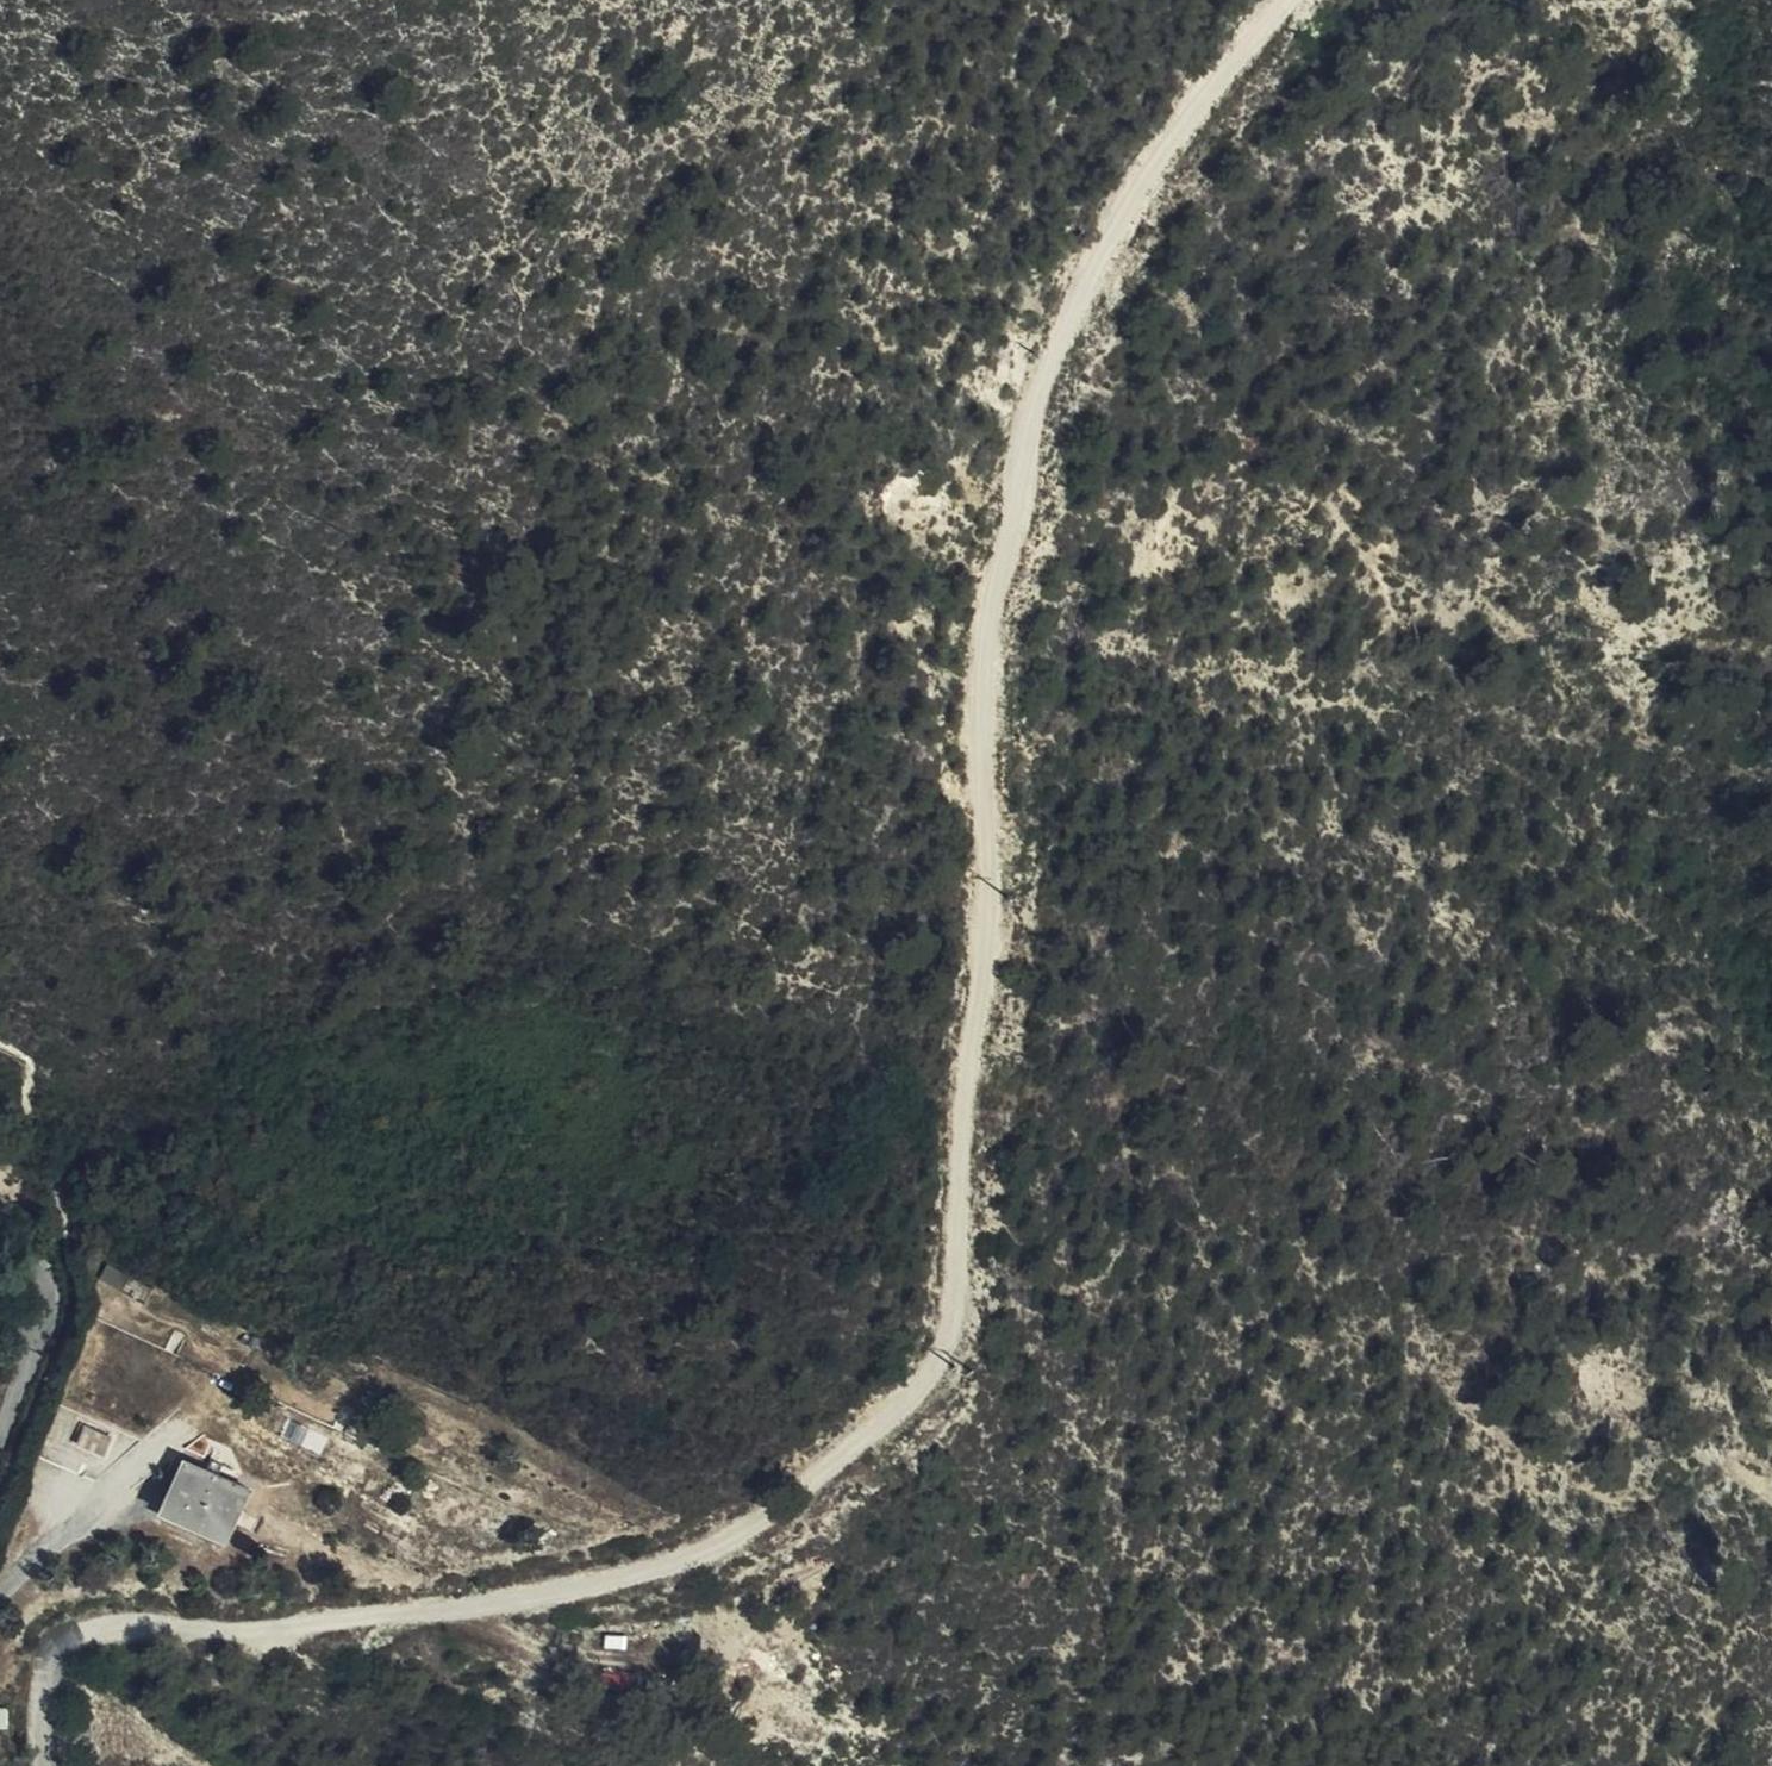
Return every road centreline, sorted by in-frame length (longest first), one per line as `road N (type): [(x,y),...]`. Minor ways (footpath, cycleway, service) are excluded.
road 1 (track): [(1316,0),(1149,158),(1043,390),(986,624),(987,954),(948,1337),(902,1407),(754,1524),(666,1564),(468,1608),(239,1633)]
road 2 (unclassified): [(239,1633),(120,1625),(60,1645),(39,1692),(45,1765)]

